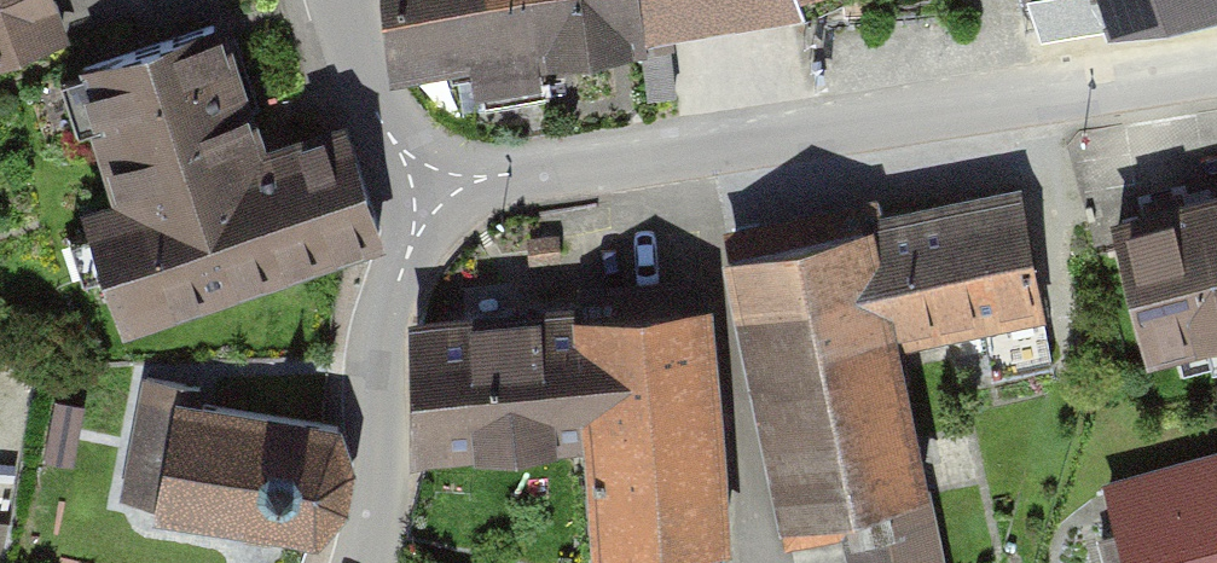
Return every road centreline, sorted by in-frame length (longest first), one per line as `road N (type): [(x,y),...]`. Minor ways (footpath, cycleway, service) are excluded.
road 1 (unclassified): [(1216,74),(436,190)]
road 2 (tertiary): [(367,562),(384,442),(378,352),(436,190)]
road 3 (tertiary): [(436,190),(377,113),(347,0)]

